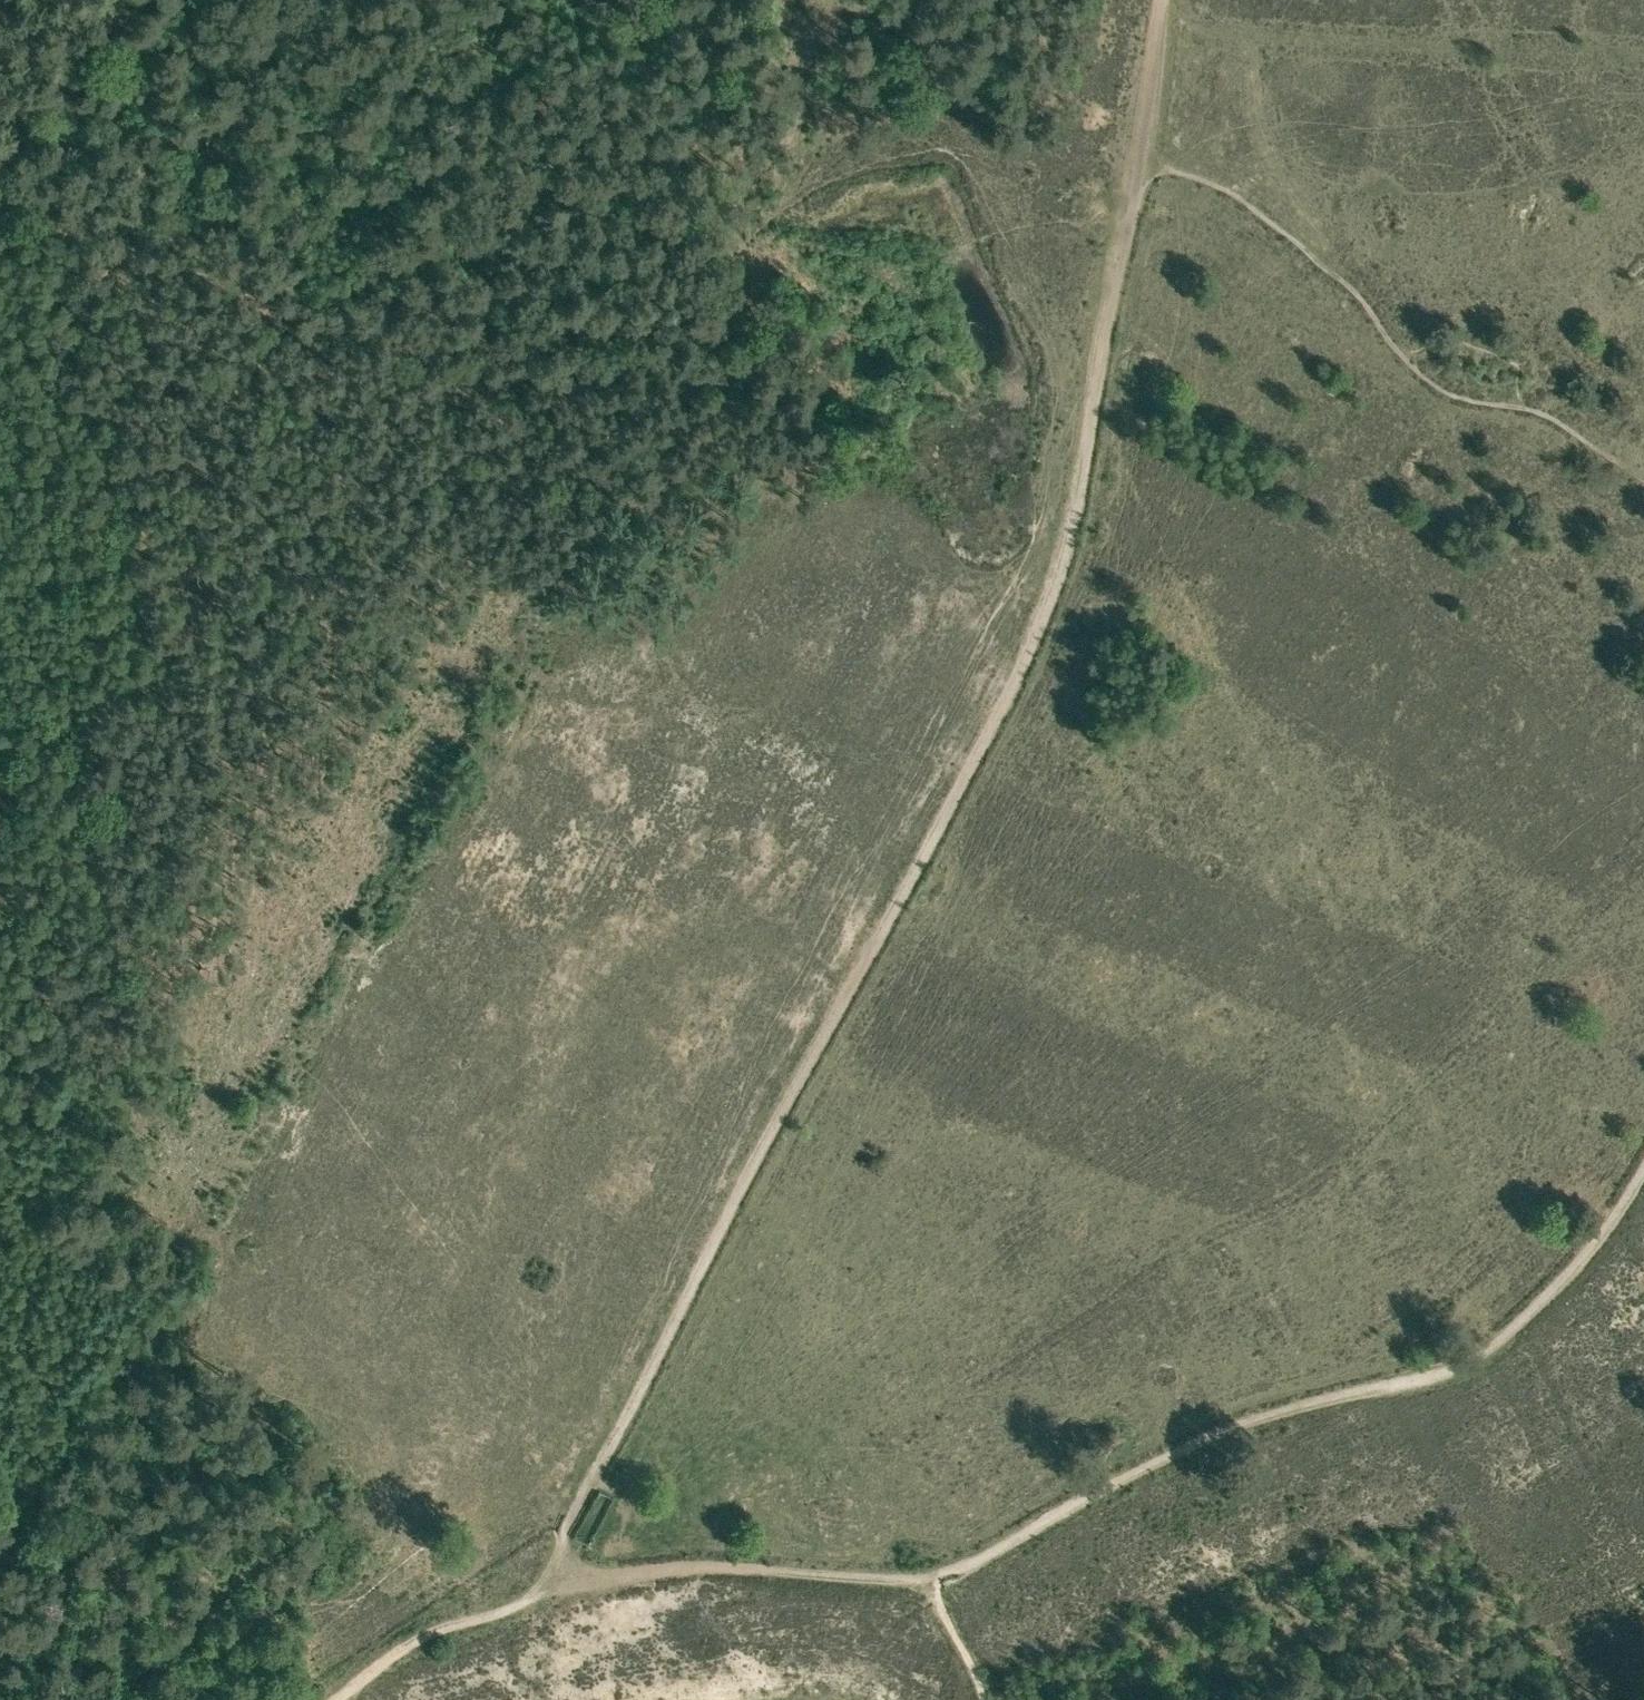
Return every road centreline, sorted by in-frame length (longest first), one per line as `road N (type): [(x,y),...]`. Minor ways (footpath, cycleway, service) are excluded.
road 1 (track): [(1144,165),(1061,562),(959,780),(564,1528),(566,1585)]
road 2 (track): [(930,1579),(1267,1412),(1452,1371),(1481,1356),(1588,1254),(1643,1171)]
road 3 (track): [(566,1585),(707,1563),(930,1579)]
road 4 (track): [(566,1585),(437,1631),(336,1699)]
road 5 (track): [(1165,0),(1144,165)]

